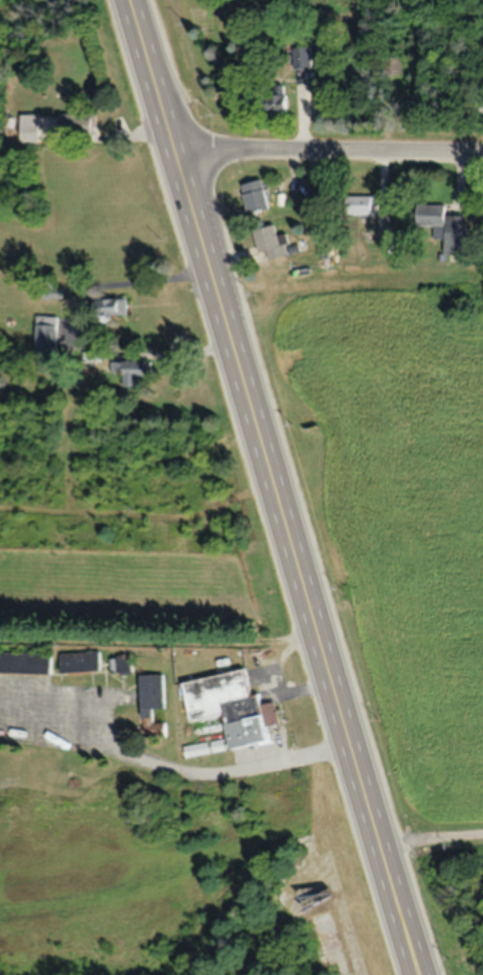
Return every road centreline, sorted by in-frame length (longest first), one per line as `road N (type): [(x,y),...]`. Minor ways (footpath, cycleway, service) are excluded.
road 1 (primary): [(421,974),(178,158)]
road 2 (residential): [(482,162),(178,158)]
road 3 (primary): [(178,158),(131,0)]

